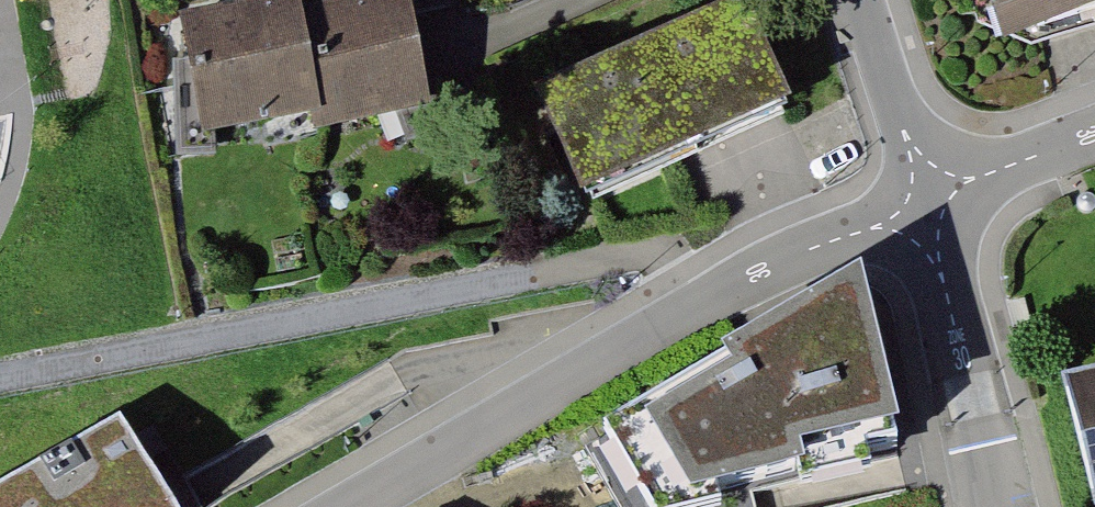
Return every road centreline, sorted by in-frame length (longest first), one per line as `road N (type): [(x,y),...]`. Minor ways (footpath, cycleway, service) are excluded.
road 1 (track): [(0,378),(657,253),(693,305)]
road 2 (residential): [(925,205),(769,266),(693,305),(351,506)]
road 3 (residential): [(994,506),(925,205)]
road 4 (residential): [(925,205),(860,0)]
road 5 (residential): [(925,205),(1094,133)]

